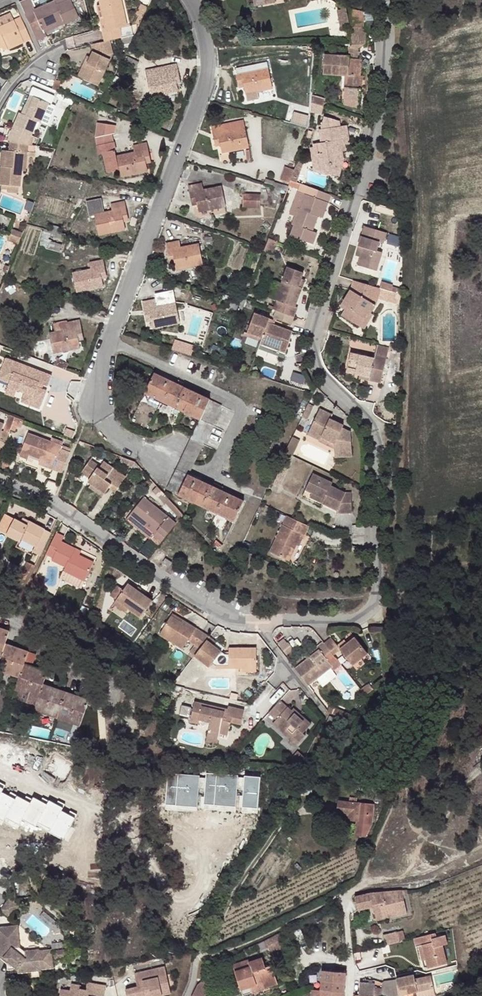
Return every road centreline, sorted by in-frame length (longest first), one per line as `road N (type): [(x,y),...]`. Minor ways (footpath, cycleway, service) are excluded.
road 1 (residential): [(263,623),(351,621),(370,612),(379,592),(378,440),(313,359),(379,122),(387,0)]
road 2 (residential): [(187,0),(205,39),(208,72),(109,340)]
road 3 (residential): [(0,480),(55,502),(227,619),(263,623)]
road 4 (residential): [(191,470),(220,462),(240,407),(109,340)]
road 5 (residential): [(109,340),(92,402),(105,428),(191,470)]

